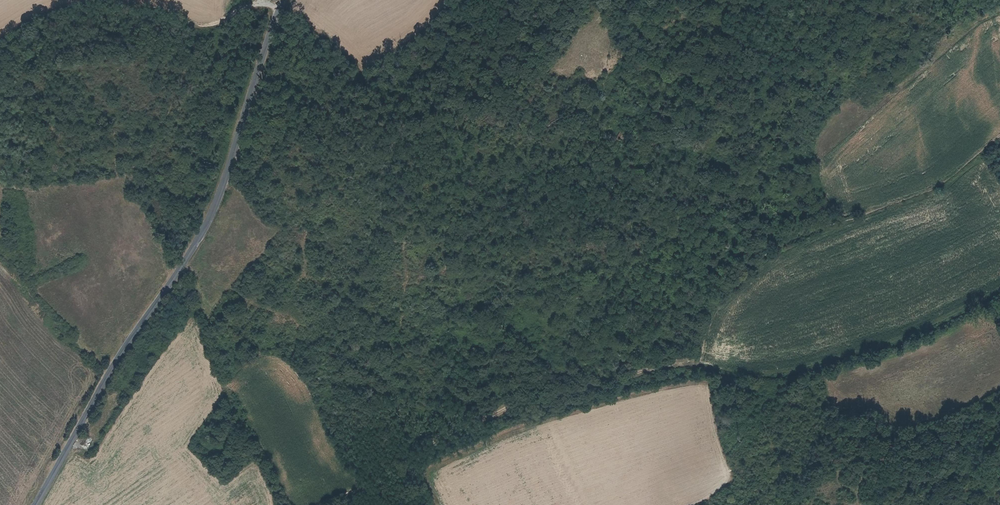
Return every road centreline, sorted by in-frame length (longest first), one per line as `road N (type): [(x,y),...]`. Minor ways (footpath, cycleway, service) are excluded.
road 1 (track): [(319,504),(393,476),(449,433),(518,402),(694,363),(702,329),(740,285),(804,240),(931,193),(999,140)]
road 2 (tertiary): [(32,504),(209,223),(284,0)]
road 3 (track): [(278,8),(254,5),(201,25),(151,7),(90,2),(44,11),(0,37)]

